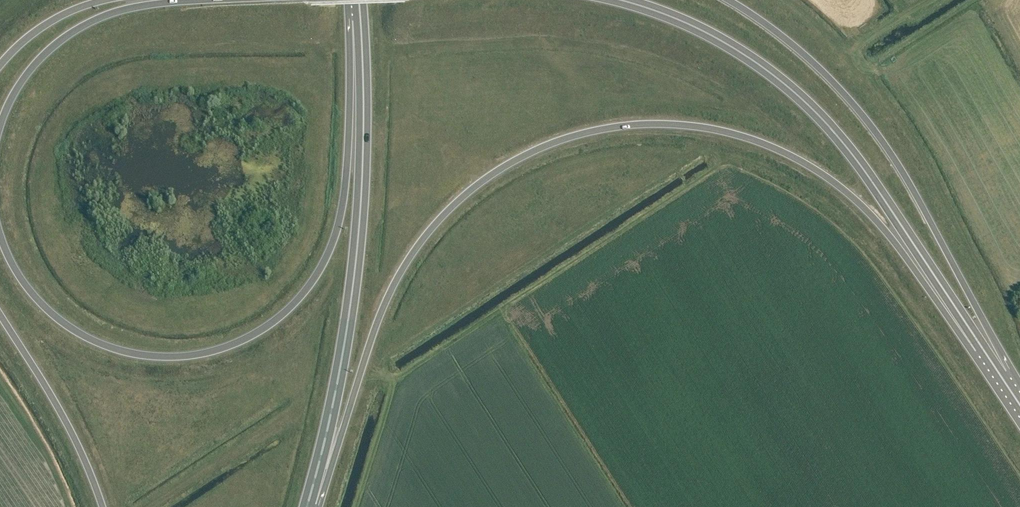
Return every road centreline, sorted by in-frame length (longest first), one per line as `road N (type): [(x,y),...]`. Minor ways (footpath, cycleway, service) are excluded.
road 1 (trunk): [(308,503),(343,430),(383,310),(420,242),(510,163),(586,132),(703,127),(754,140),(815,169),(862,206),(983,349)]
road 2 (trunk): [(360,20),(335,235),(311,283),(260,330),(217,350),(171,356),(89,339),(33,294),(0,236)]
road 3 (trunk): [(983,349),(853,155),(808,105),(705,31),(620,0)]
road 4 (trunk): [(308,503),(358,244),(360,20)]
road 5 (trunk): [(1000,375),(982,318),(910,183),(814,67),(725,0)]
road 6 (trunk): [(0,126),(26,75),(58,43),(119,10),(169,0)]
road 7 (trunk): [(0,315),(72,434),(103,506)]
road 8 (trunk): [(104,0),(36,31),(0,66)]

